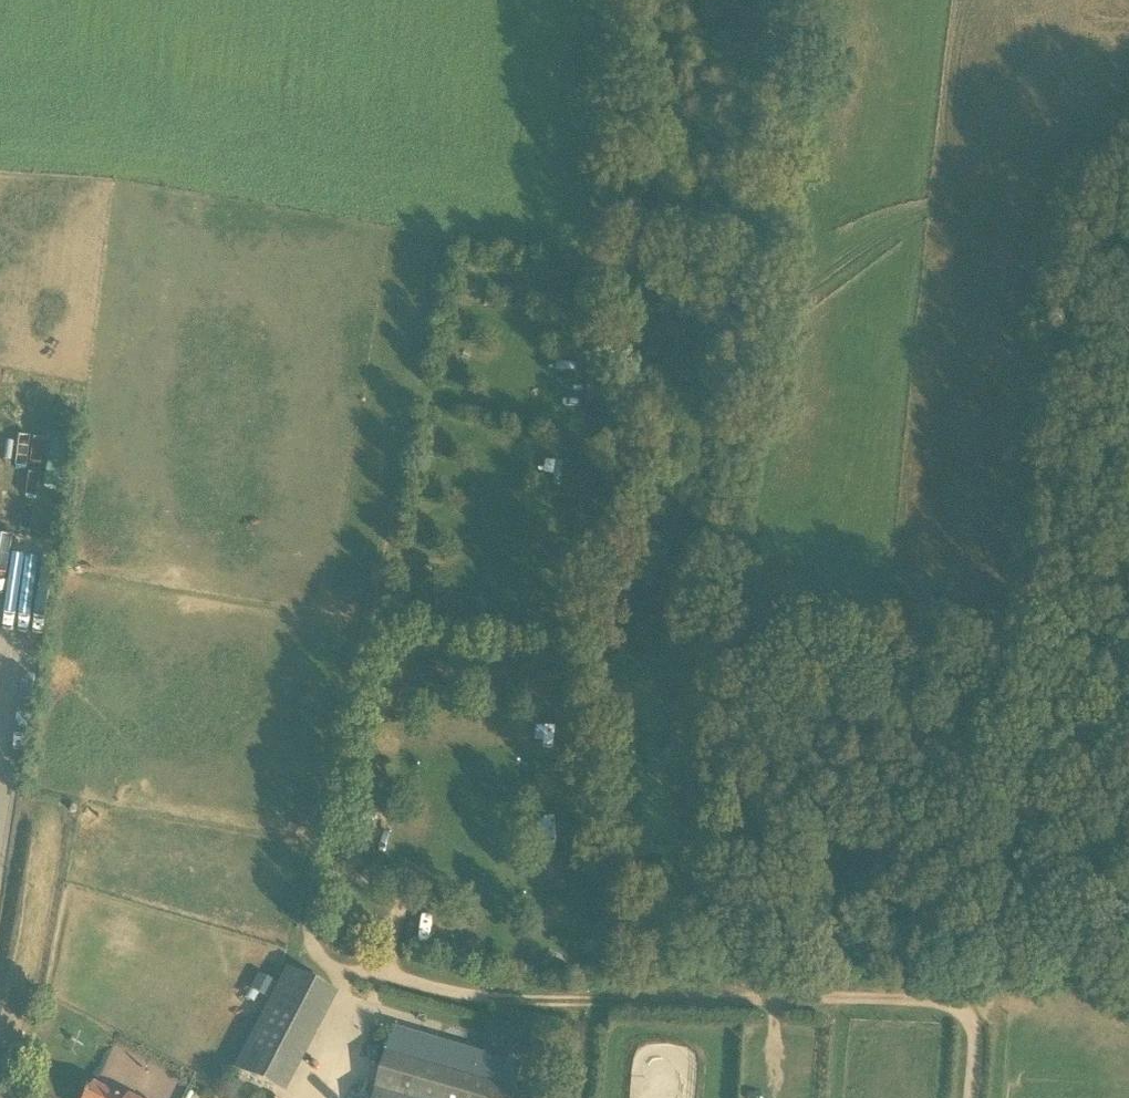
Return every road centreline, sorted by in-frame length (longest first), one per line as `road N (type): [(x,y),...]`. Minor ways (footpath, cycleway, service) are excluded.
road 1 (track): [(435,240),(302,902),(314,955),(508,1003),(941,1003),(971,1027),(970,1097)]
road 2 (track): [(606,0),(580,251),(624,245),(727,266),(782,261)]

